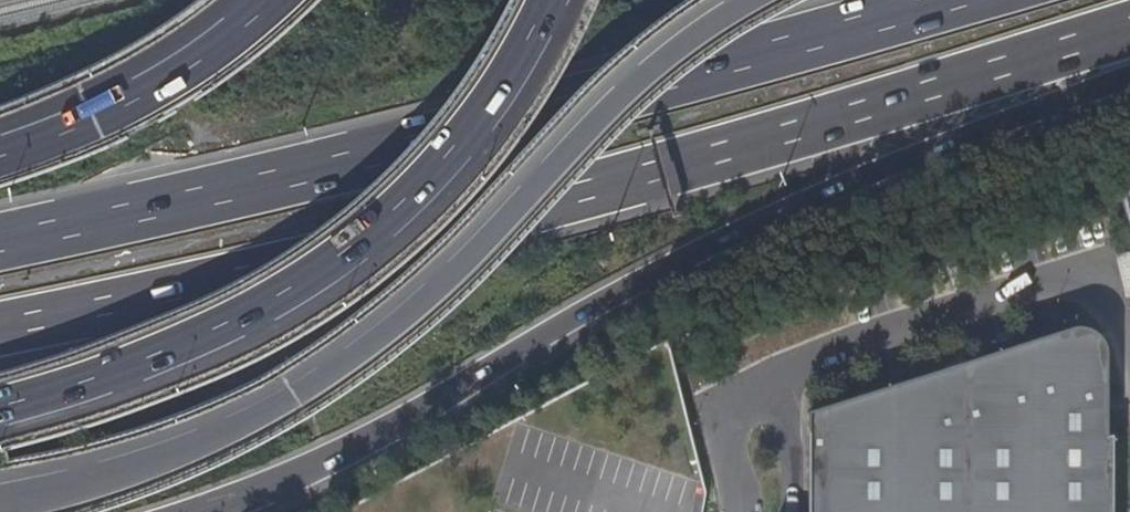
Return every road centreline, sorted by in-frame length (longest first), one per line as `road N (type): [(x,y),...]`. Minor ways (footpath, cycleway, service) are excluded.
road 1 (motorway): [(0,329),(479,231),(1129,32)]
road 2 (motorway): [(212,511),(418,423),(689,263),(1005,128),(1129,84)]
road 3 (motorway): [(944,0),(256,182),(0,239)]
road 4 (motorway): [(767,0),(662,69),(375,347),(196,448),(0,508)]
road 5 (motorway): [(0,411),(159,362),(308,287),(378,238),(506,97),(558,0)]
road 6 (motorway): [(266,0),(223,41),(98,116),(0,153)]

